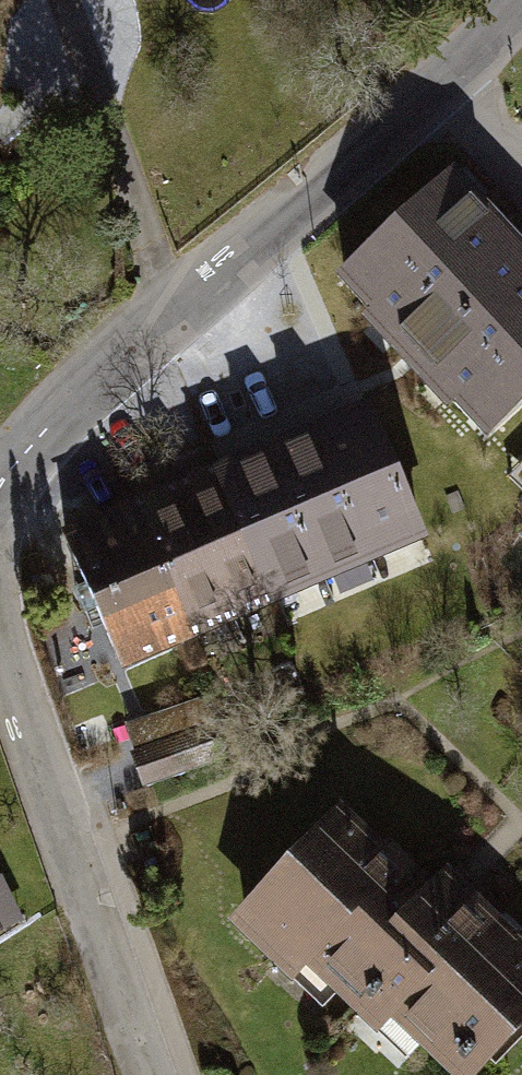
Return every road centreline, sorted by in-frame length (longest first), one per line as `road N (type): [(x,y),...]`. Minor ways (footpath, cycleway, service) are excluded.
road 1 (tertiary): [(521,0),(435,87),(176,304),(0,481)]
road 2 (residential): [(0,656),(144,1074)]
road 3 (track): [(176,304),(65,0)]

